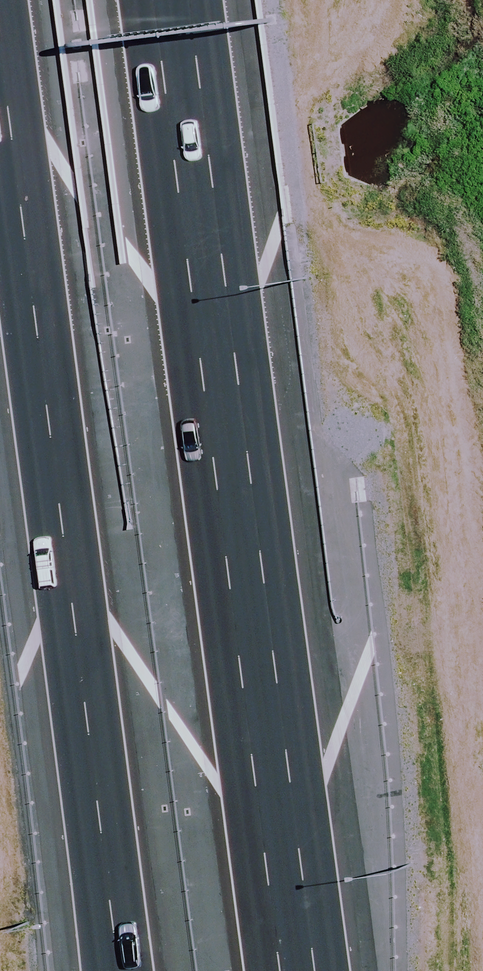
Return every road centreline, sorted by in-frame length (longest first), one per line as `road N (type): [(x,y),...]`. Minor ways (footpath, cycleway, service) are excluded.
road 1 (motorway): [(145,0),(280,970)]
road 2 (motorway): [(123,970),(0,88)]

